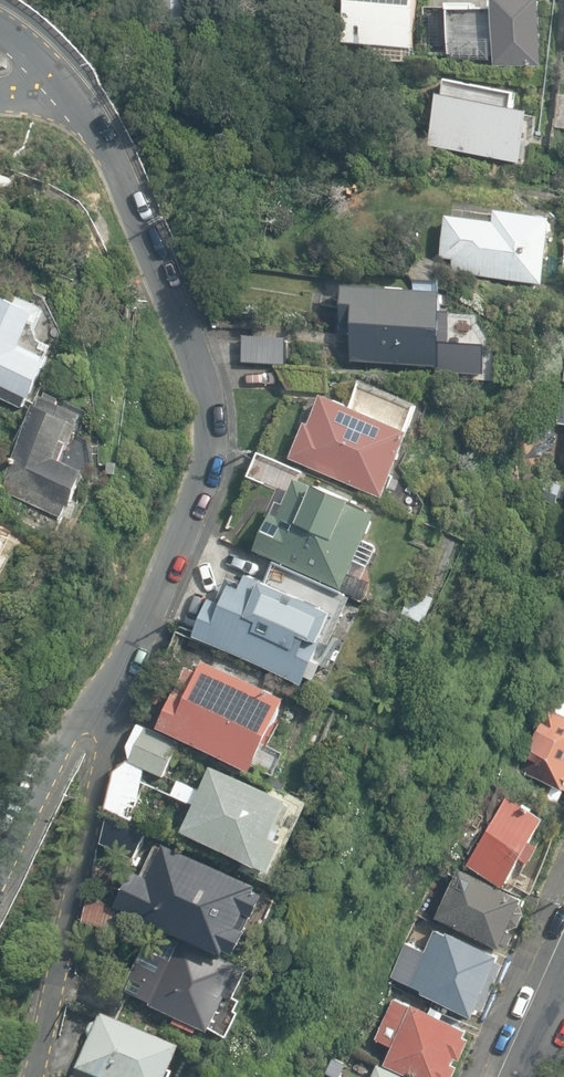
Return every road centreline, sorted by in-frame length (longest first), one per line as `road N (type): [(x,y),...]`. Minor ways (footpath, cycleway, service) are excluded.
road 1 (residential): [(78,97),(196,354),(212,421),(155,589),(96,696)]
road 2 (residential): [(38,1076),(109,756),(96,696)]
road 3 (residential): [(96,696),(0,856)]

